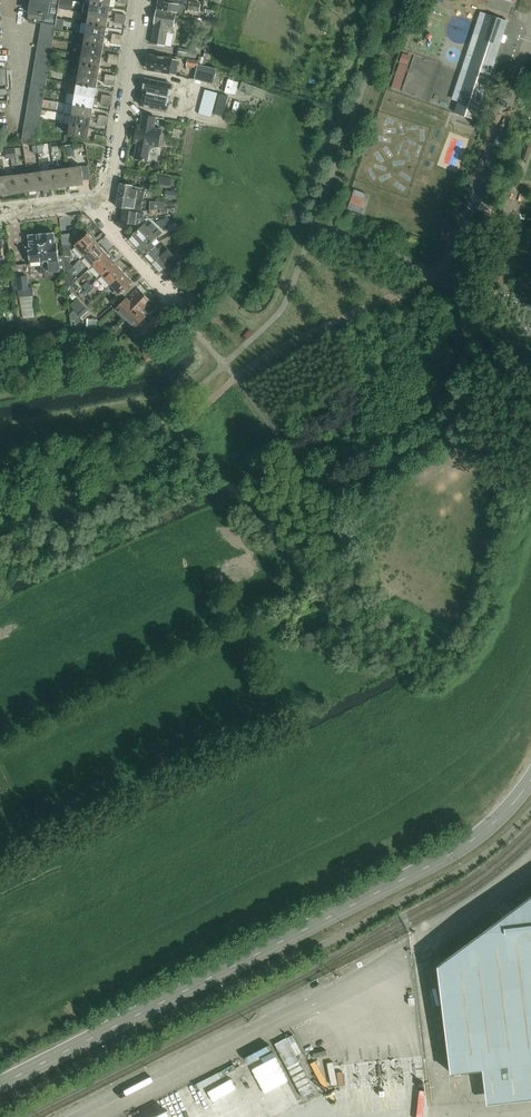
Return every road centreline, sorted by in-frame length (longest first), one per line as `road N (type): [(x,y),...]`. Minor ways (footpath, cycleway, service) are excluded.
road 1 (tertiary): [(0,1086),(430,866),(496,823),(530,781)]
road 2 (tertiary): [(106,202),(146,0)]
road 3 (unclassified): [(530,33),(470,216)]

